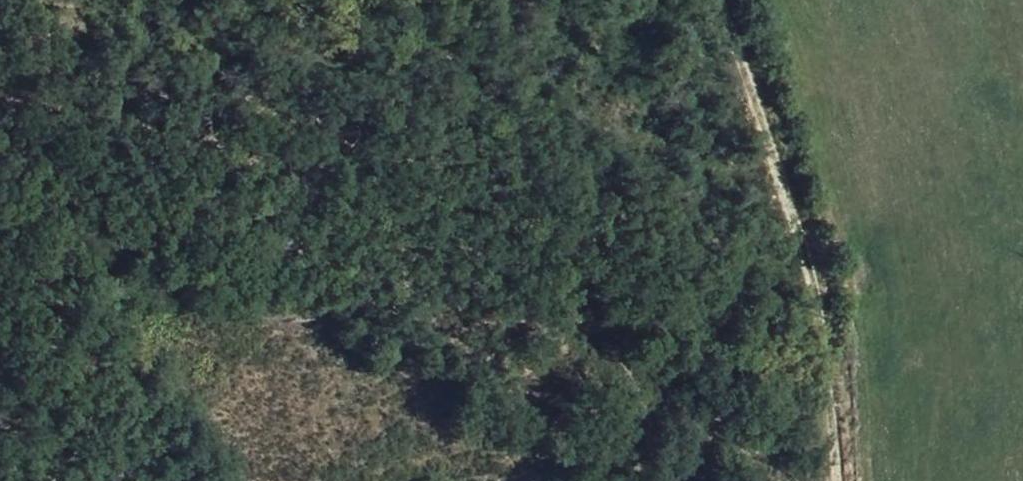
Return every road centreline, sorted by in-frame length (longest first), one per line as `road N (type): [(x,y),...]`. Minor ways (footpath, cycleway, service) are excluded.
road 1 (track): [(834,480),(829,401),(803,259),(722,0)]

